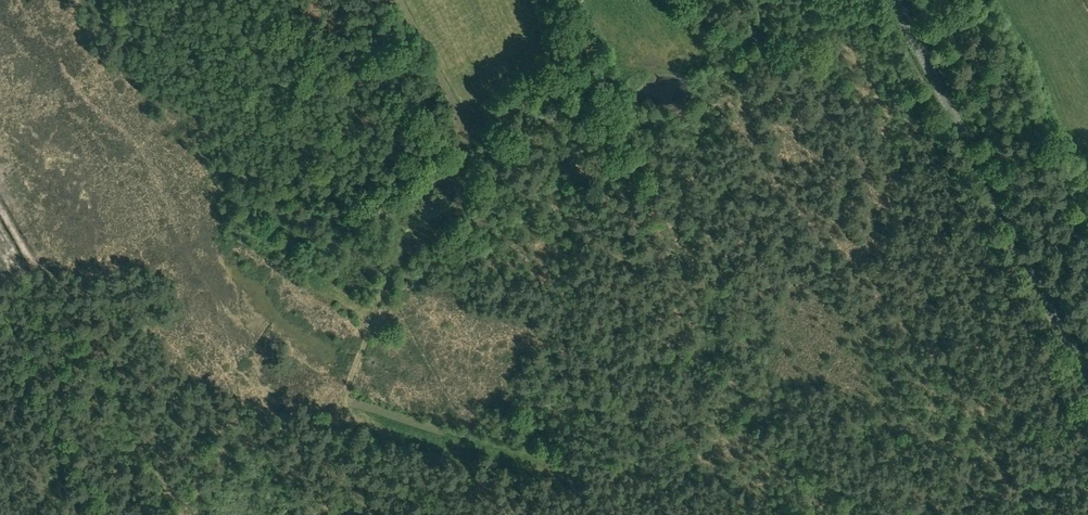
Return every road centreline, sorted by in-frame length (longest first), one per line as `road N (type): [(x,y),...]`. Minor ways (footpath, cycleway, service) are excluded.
road 1 (tertiary): [(1087,389),(893,0)]

